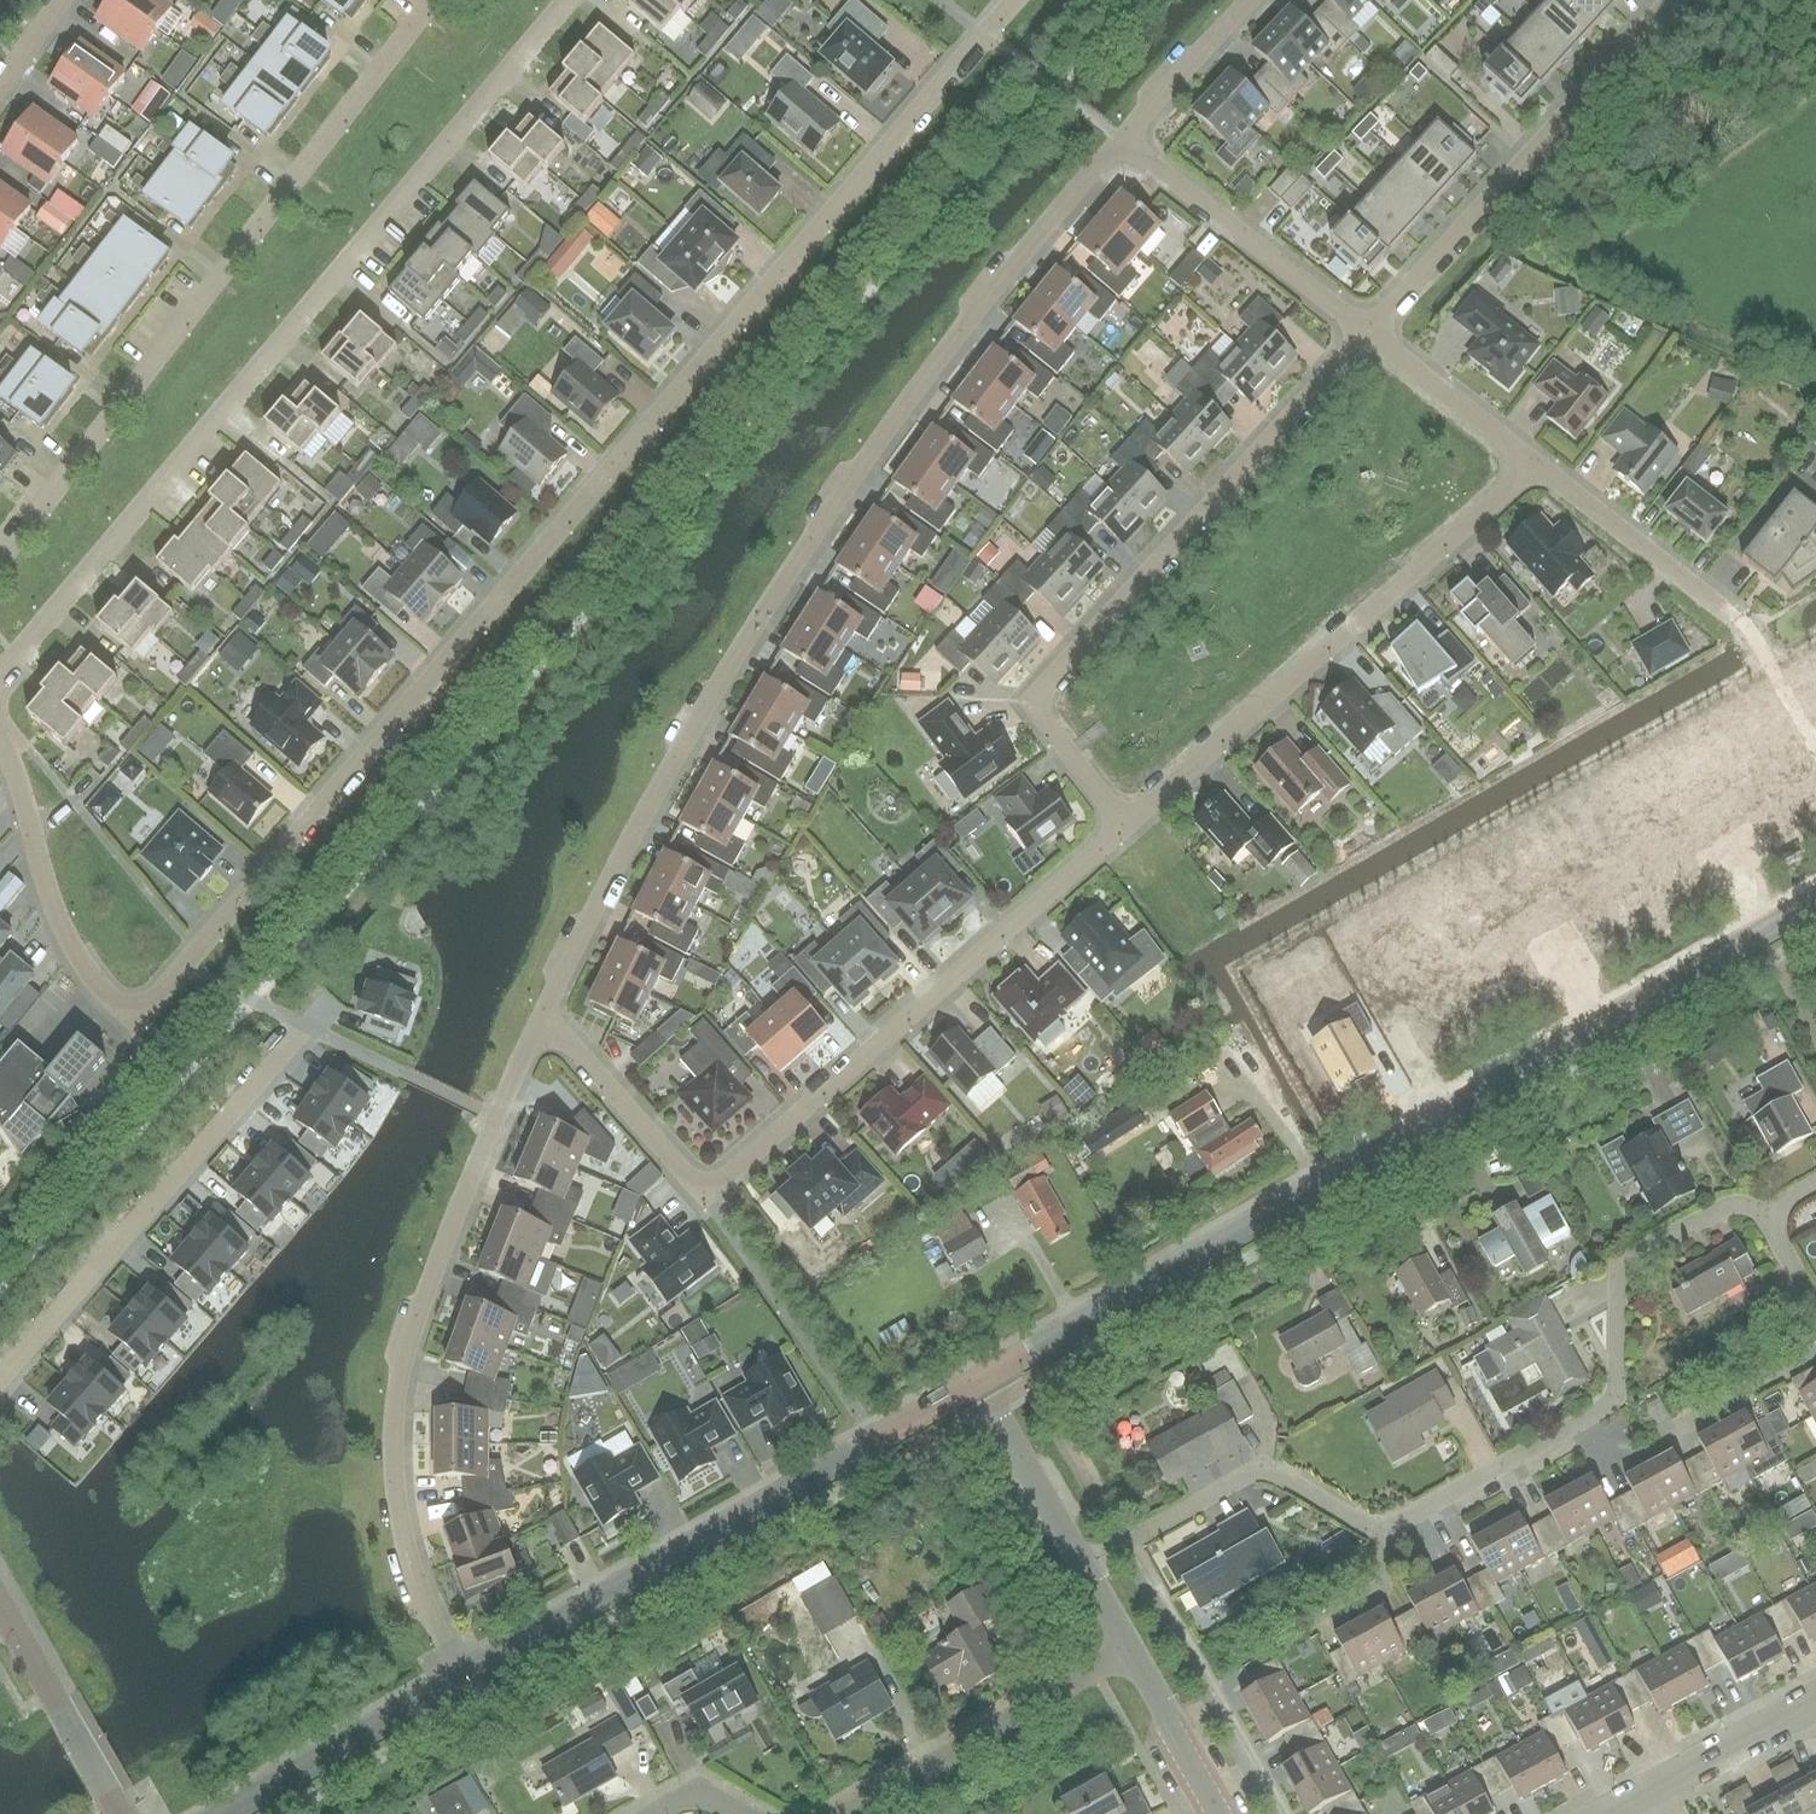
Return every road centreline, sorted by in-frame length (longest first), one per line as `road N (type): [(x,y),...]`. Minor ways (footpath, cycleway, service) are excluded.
road 1 (residential): [(0,735),(73,948),(95,979),(121,988),(193,968),(1015,0)]
road 2 (residential): [(547,1010),(682,745),(814,523),(978,300),(1119,142)]
road 3 (secondary): [(973,1383),(1815,903)]
road 4 (residential): [(571,0),(0,676)]
road 5 (residential): [(1131,827),(703,1196),(547,1010)]
road 6 (residential): [(461,1672),(410,1549),(397,1493),(393,1412),(403,1345),(547,1010)]
road 7 (residential): [(430,0),(0,553)]
road 8 (residential): [(1131,827),(1046,719),(1049,684),(1371,334)]
road 9 (secondary): [(461,1672),(973,1383)]
road 10 (residential): [(1773,1209),(1709,1215),(1615,1270),(1609,1413),(1393,1539)]
road 11 (residential): [(1539,466),(1131,827)]
road 12 (residential): [(0,1384),(353,980)]
road 13 (residential): [(1371,334),(1674,0)]
road 14 (residential): [(824,1813),(1131,1650)]
road 15 (residential): [(1393,1539),(1258,1473),(1085,1567)]
road 16 (residential): [(1119,142),(1371,334)]
road 17 (secondary): [(230,1813),(461,1672)]
road 18 (unclassified): [(122,1813),(0,1599)]
road 19 (residential): [(1539,466),(1733,616)]
road 20 (residential): [(1815,1709),(1622,1813)]
road 21 (unclassified): [(1085,1567),(973,1383)]
road 22 (residential): [(1371,334),(1539,466)]
road 23 (residential): [(1119,142),(1253,0)]
road 24 (unclassified): [(1218,1813),(1131,1650)]
road 25 (residential): [(1661,1413),(1815,1332)]

